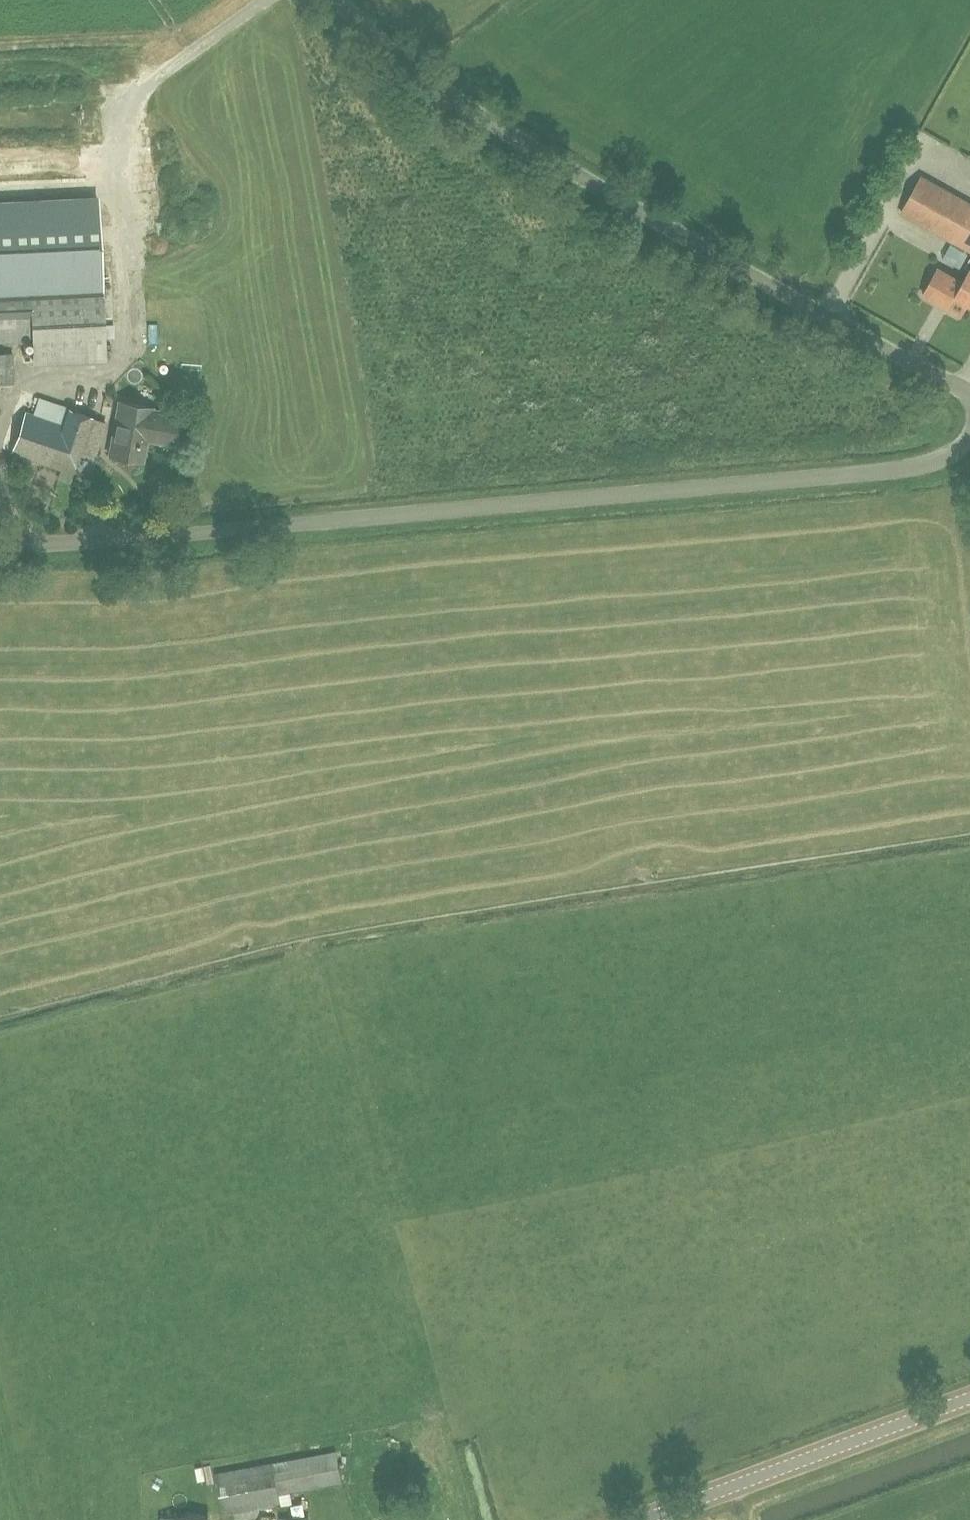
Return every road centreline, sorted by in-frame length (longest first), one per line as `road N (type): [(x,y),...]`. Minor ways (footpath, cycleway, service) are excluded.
road 1 (track): [(0,1014),(252,949),(413,918),(969,834)]
road 2 (unclassified): [(0,545),(214,537),(908,471),(969,444)]
road 3 (unclassified): [(969,396),(703,250),(444,94),(336,0)]
road 4 (tertiary): [(645,1519),(969,1398)]

